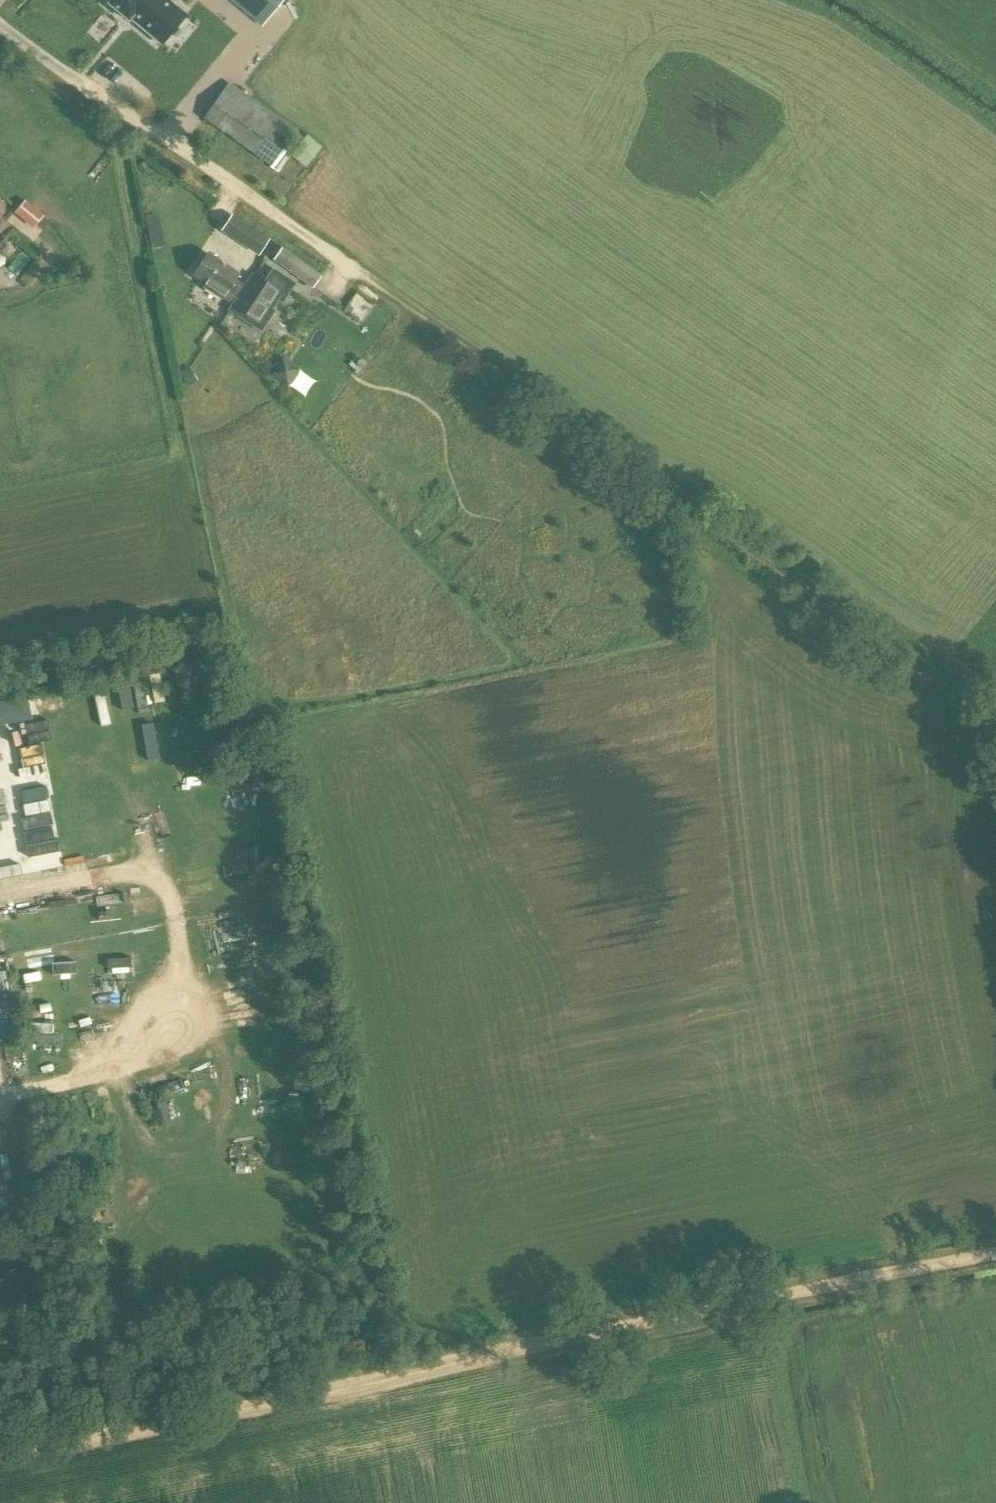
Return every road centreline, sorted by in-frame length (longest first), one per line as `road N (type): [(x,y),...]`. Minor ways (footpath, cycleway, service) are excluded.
road 1 (track): [(995,716),(0,27)]
road 2 (track): [(0,1453),(995,1250)]

